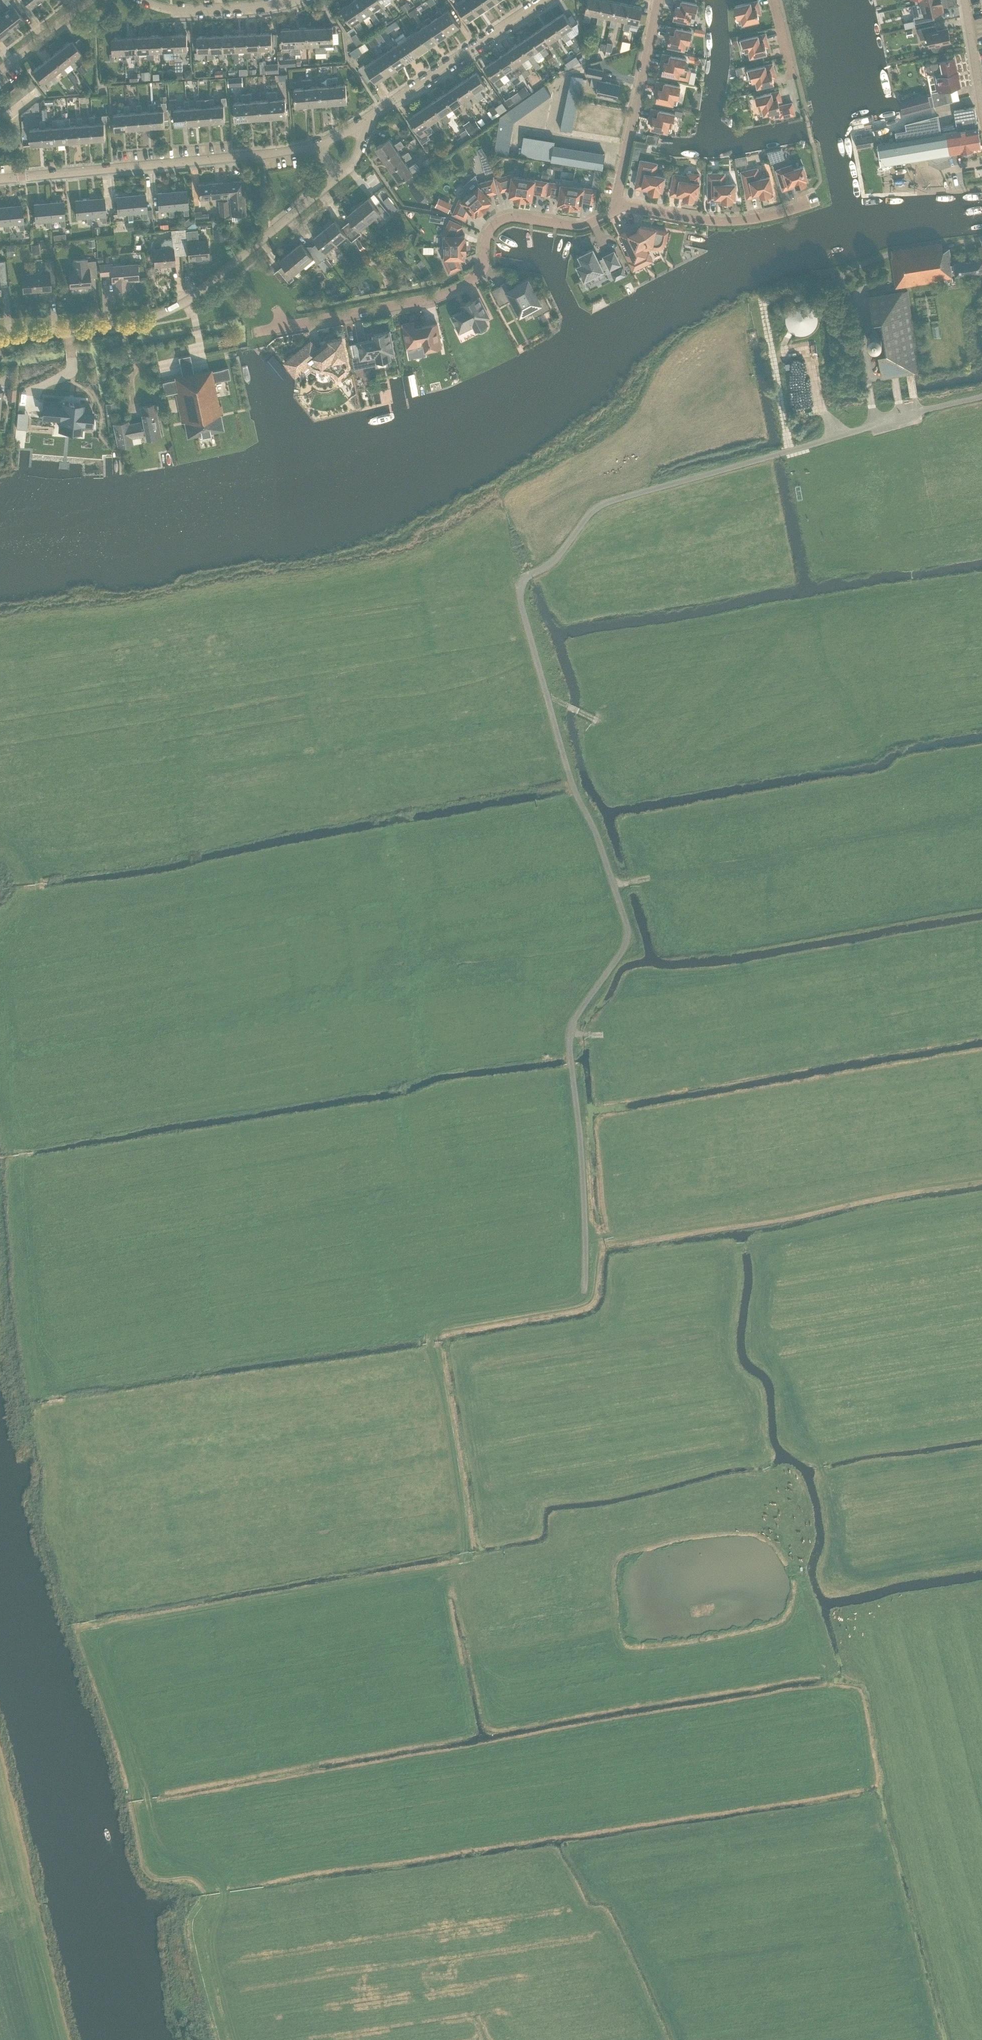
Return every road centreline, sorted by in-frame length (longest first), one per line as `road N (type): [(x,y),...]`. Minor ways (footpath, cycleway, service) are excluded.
road 1 (track): [(584,1290),(575,1300),(447,1323),(432,1335),(465,1562),(485,1569),(690,1523),(805,1522)]
road 2 (residential): [(618,203),(581,228),(502,221),(488,232),(484,269),(472,284),(439,298),(259,335)]
road 3 (residential): [(0,333),(146,319),(195,297),(335,179)]
road 4 (unclassified): [(0,182),(316,150)]
road 5 (unclassified): [(366,121),(542,0)]
road 6 (residential): [(657,0),(618,203)]
road 7 (residential): [(618,203),(729,222),(814,201)]
road 8 (residential): [(143,0),(168,10),(288,0)]

